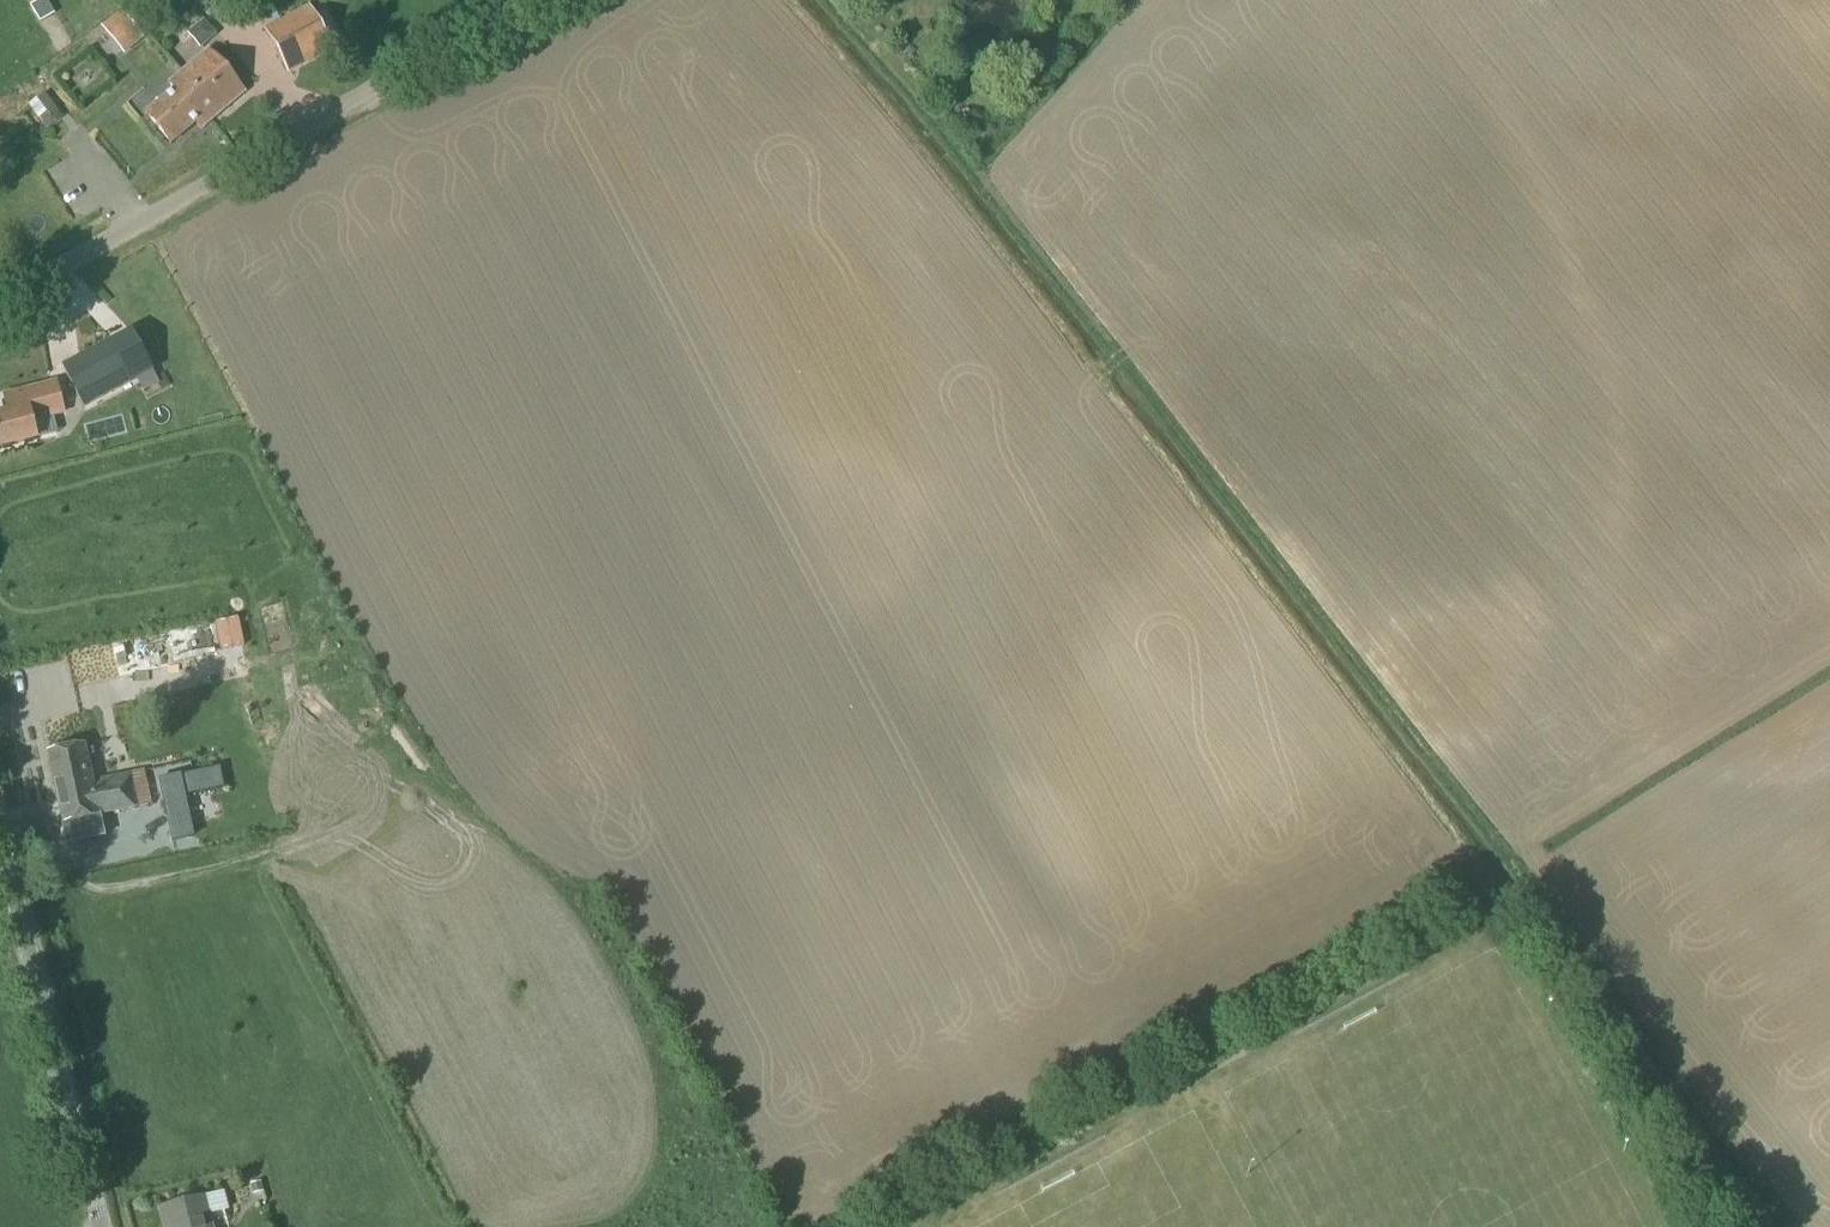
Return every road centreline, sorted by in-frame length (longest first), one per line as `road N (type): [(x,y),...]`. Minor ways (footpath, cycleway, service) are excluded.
road 1 (unclassified): [(0,314),(533,0)]
road 2 (tertiary): [(100,1226),(0,835)]

